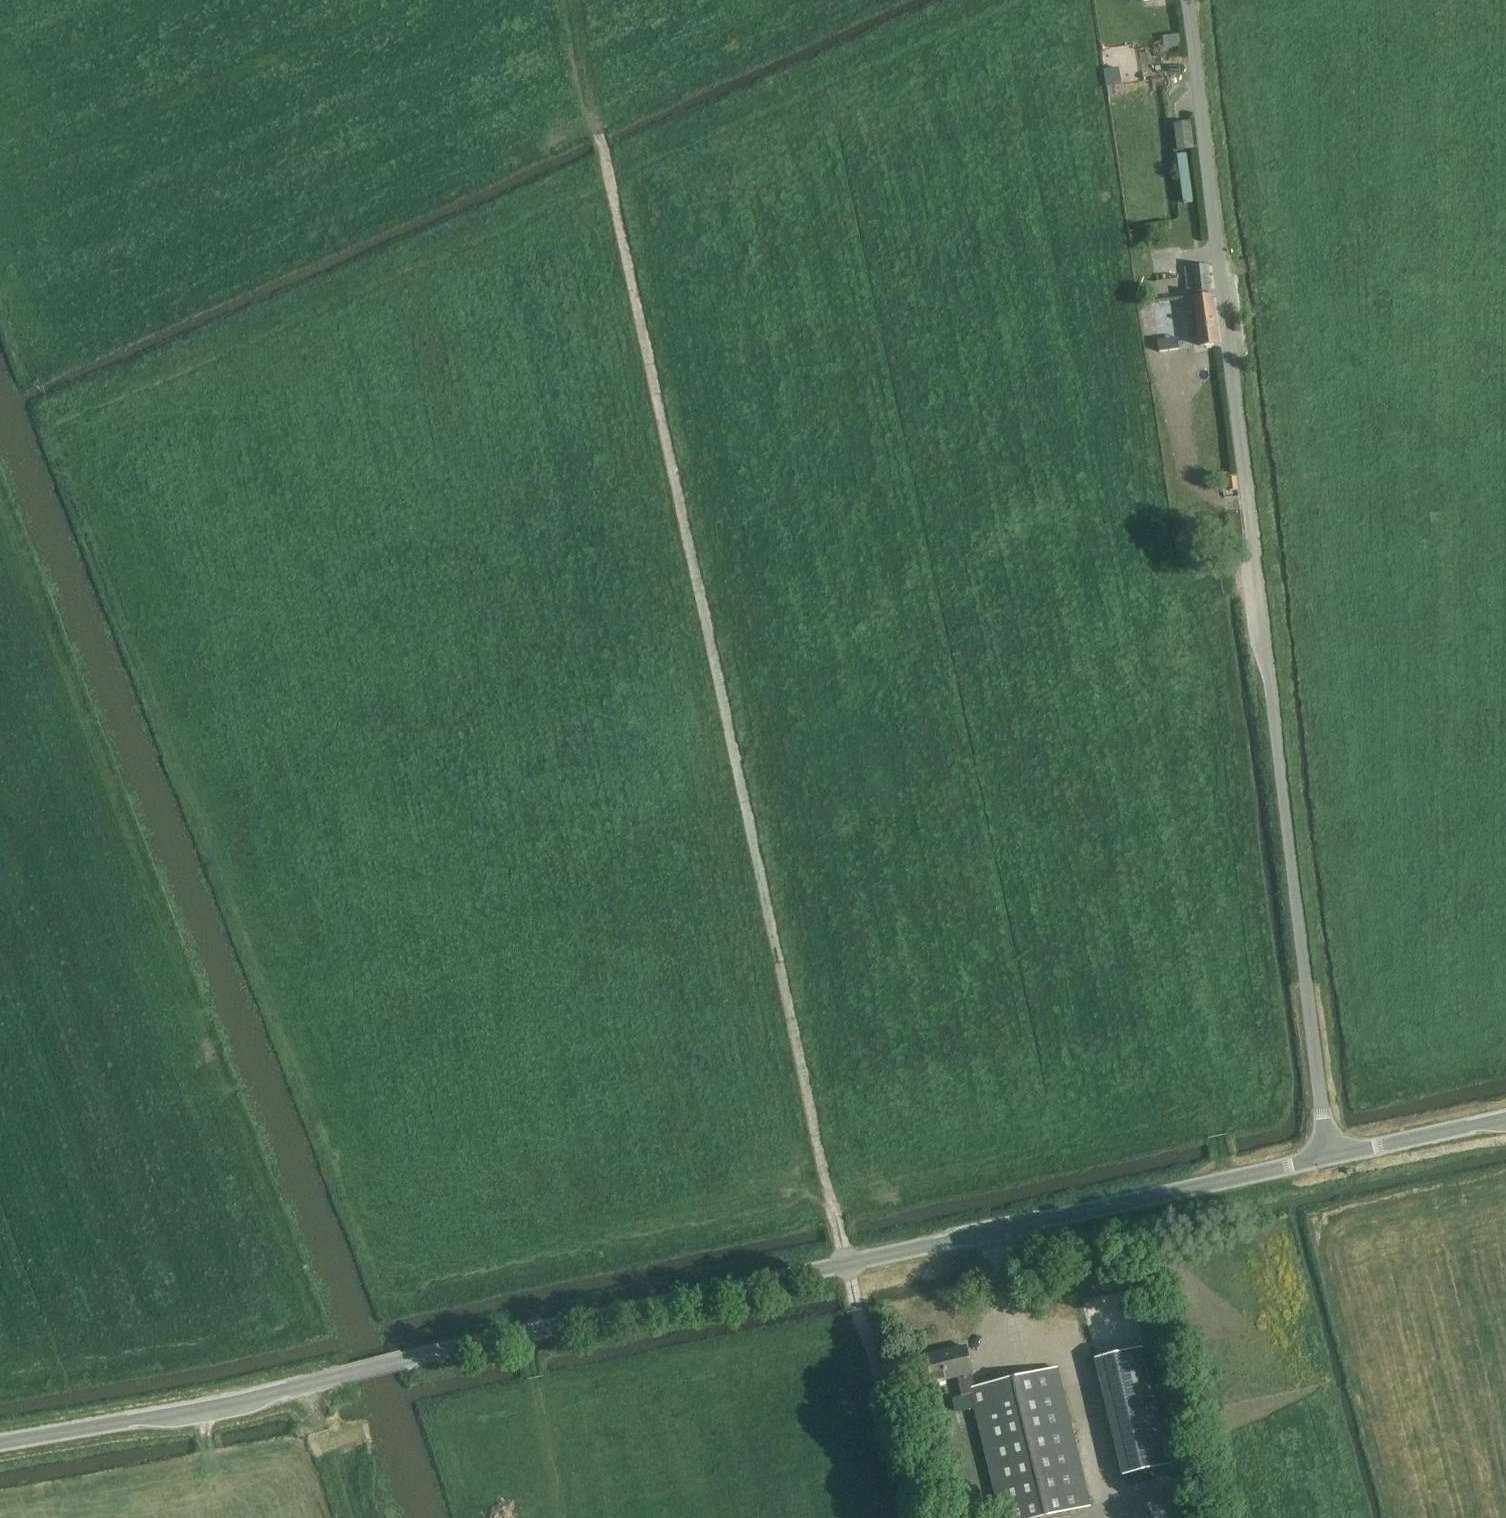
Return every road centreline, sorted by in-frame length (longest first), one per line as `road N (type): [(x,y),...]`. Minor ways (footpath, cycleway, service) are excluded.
road 1 (unclassified): [(0,1442),(1321,1150)]
road 2 (unclassified): [(1321,1150),(1185,0)]
road 3 (unclassified): [(1321,1150),(1505,1110)]

